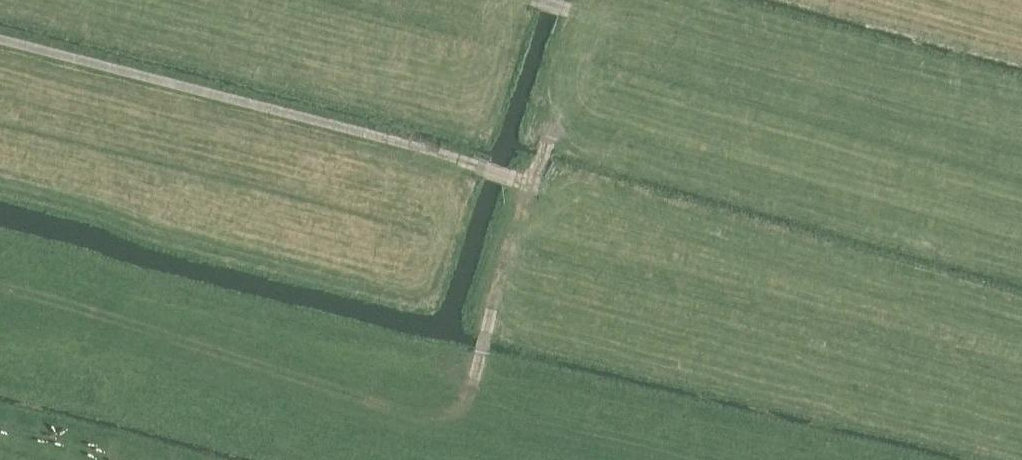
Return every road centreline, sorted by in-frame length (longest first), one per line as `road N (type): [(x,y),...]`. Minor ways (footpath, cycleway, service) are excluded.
road 1 (track): [(0,34),(515,180)]
road 2 (track): [(0,365),(472,382)]
road 3 (track): [(1021,116),(569,11)]
road 4 (track): [(601,20),(543,170),(531,181),(472,382)]
road 5 (track): [(870,0),(1021,45)]

